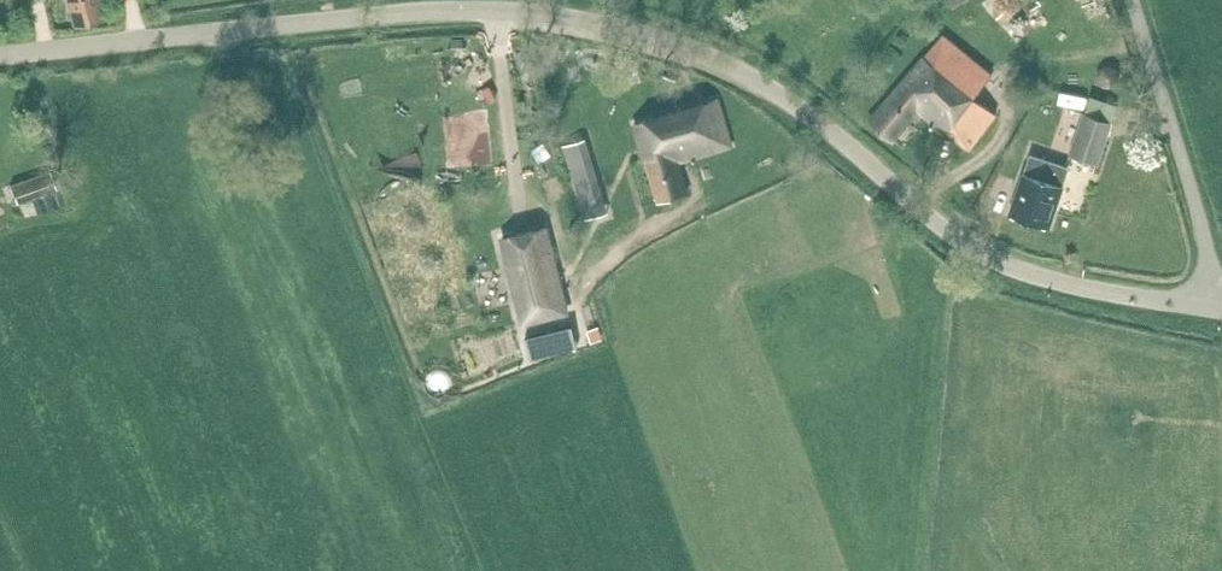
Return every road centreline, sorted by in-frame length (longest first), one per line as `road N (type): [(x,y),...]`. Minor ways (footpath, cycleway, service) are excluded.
road 1 (unclassified): [(0,56),(463,11),(625,29),(766,85),(984,254),(1049,280),(1210,309)]
road 2 (unclassified): [(1210,309),(1205,239),(1130,0)]

